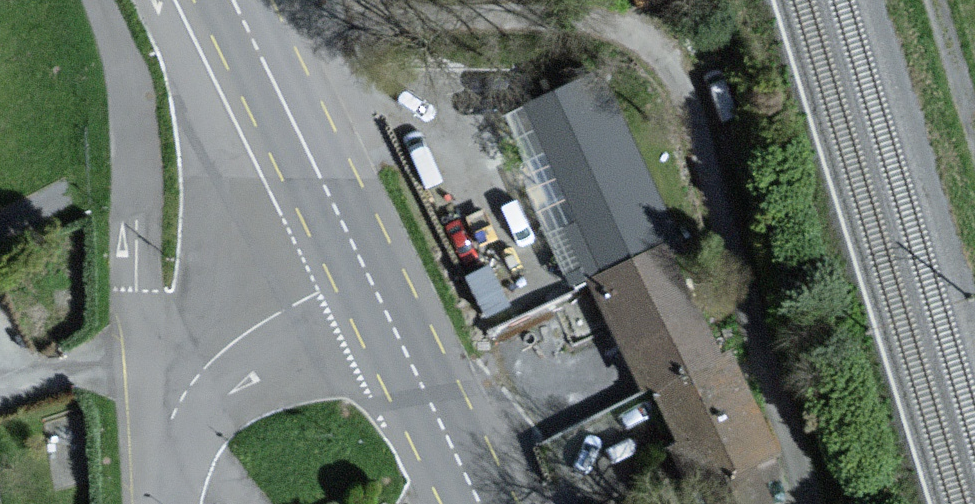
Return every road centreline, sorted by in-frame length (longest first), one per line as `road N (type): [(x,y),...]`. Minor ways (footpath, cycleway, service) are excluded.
road 1 (unclassified): [(813,503),(686,103),(658,52),(611,27),(543,18),(309,19),(250,37)]
road 2 (residential): [(163,503),(170,421),(196,375),(259,325),(364,267)]
road 3 (primary): [(364,267),(478,503)]
road 4 (primary): [(250,37),(364,267)]
road 5 (track): [(974,142),(930,0)]

